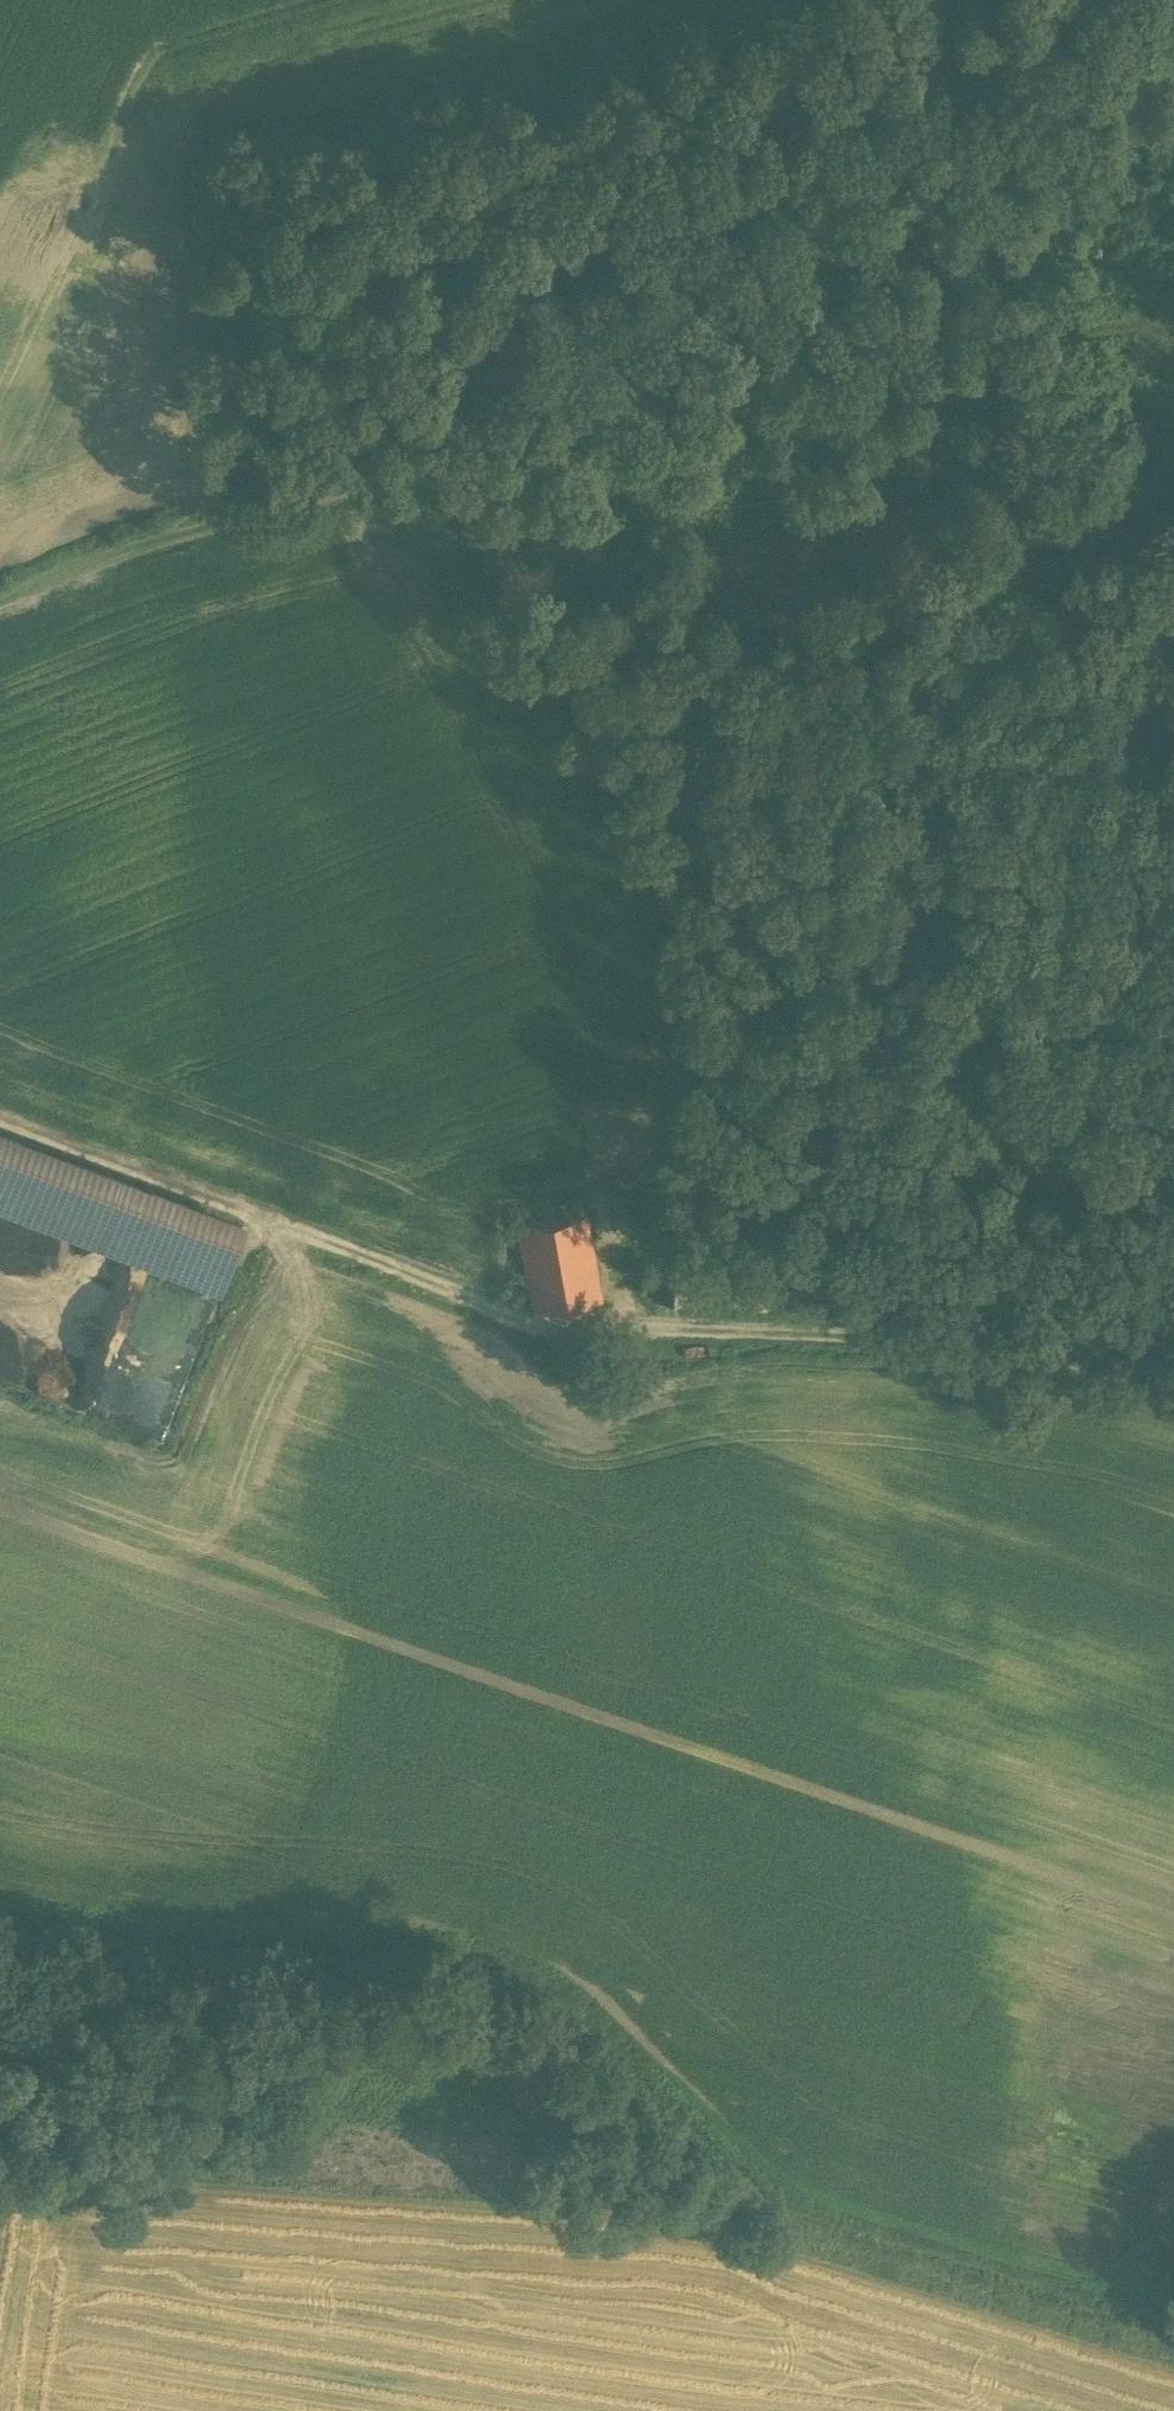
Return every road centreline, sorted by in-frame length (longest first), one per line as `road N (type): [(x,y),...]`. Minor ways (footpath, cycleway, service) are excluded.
road 1 (track): [(1173,300),(1138,323),(1103,330),(930,339),(798,358),(567,432),(237,502),(0,598)]
road 2 (track): [(0,1181),(550,1328),(661,1326),(1013,1351),(1173,1398)]

